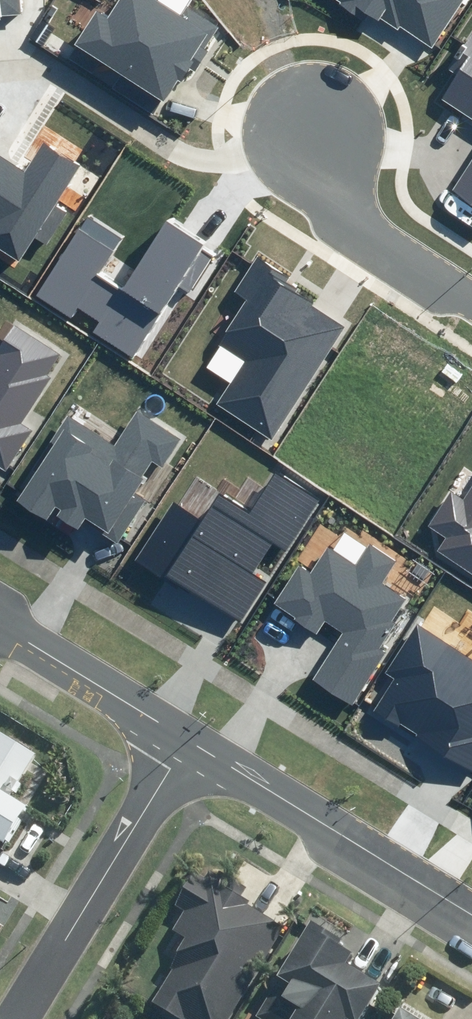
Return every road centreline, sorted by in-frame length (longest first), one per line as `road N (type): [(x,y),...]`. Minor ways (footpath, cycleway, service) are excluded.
road 1 (residential): [(191,733),(20,1018)]
road 2 (tertiary): [(471,902),(191,733)]
road 3 (residential): [(471,296),(363,223),(333,188),(310,122)]
road 4 (tertiary): [(191,733),(0,617)]

